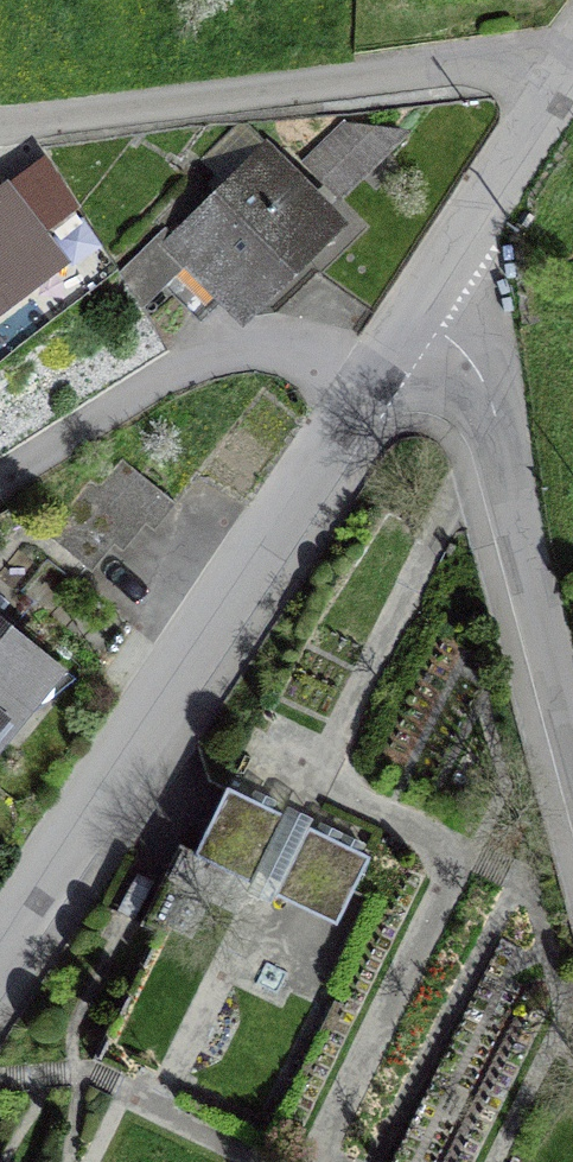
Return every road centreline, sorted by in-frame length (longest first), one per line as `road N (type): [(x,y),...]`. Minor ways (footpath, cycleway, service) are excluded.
road 1 (residential): [(0,953),(375,372)]
road 2 (residential): [(572,52),(0,123)]
road 3 (unclassified): [(423,296),(491,405),(572,735)]
road 4 (residential): [(375,372),(292,348),(209,353),(0,479)]
road 5 (residential): [(423,296),(572,58)]

